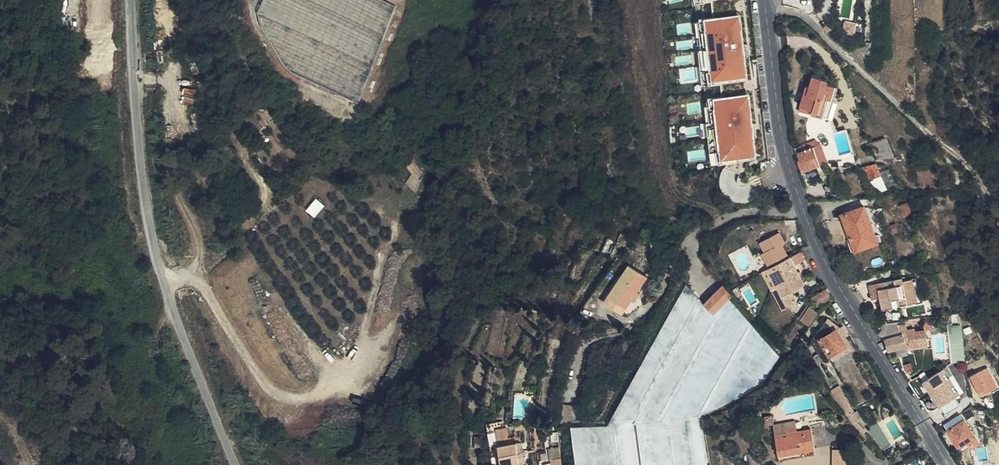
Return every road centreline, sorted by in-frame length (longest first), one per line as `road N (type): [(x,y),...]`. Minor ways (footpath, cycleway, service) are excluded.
road 1 (tertiary): [(764,0),(779,127),(817,247),(950,464)]
road 2 (track): [(765,5),(809,19),(964,161),(998,219)]
road 3 (motorway): [(998,243),(803,464)]
road 4 (motorway): [(891,464),(998,344)]

